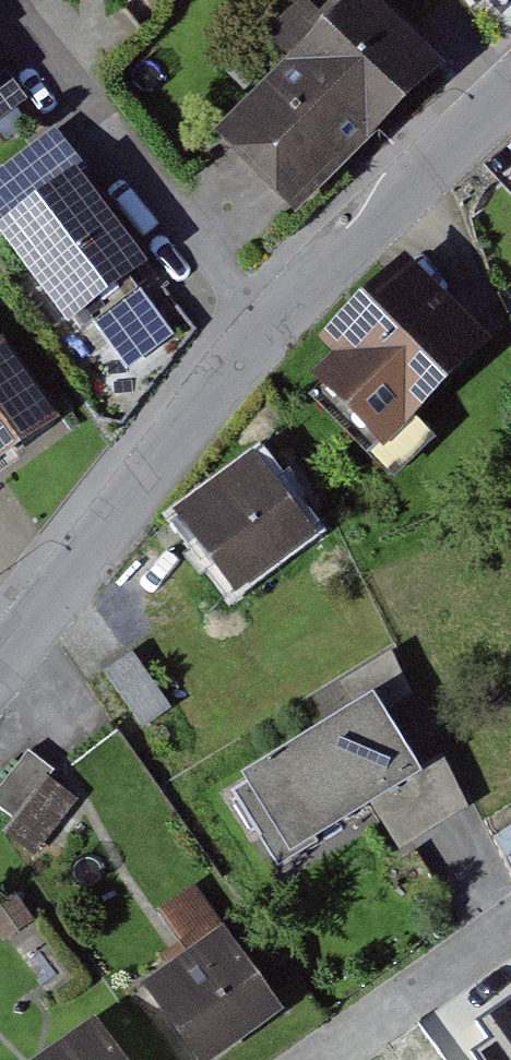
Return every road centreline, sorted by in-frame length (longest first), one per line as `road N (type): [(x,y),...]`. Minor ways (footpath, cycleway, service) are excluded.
road 1 (residential): [(0,672),(272,332)]
road 2 (residential): [(272,332),(68,79),(95,0)]
road 3 (residential): [(272,332),(510,98)]
road 4 (residential): [(326,1059),(510,929)]

